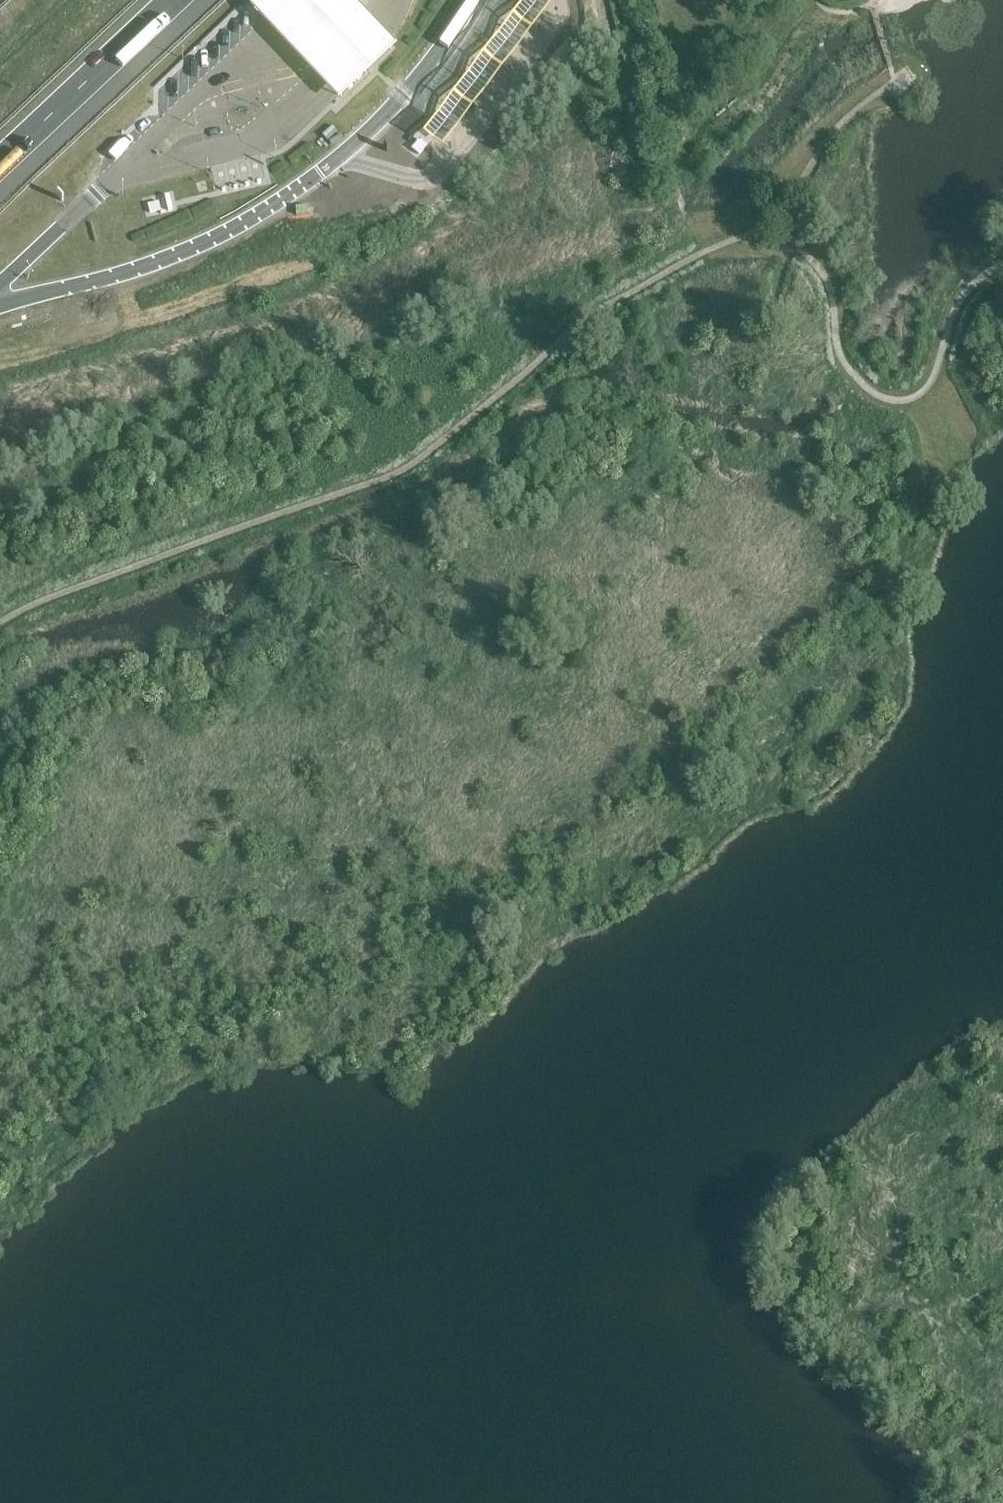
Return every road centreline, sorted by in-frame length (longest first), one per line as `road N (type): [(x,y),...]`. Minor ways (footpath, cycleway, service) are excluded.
road 1 (motorway): [(0,163),(175,0)]

